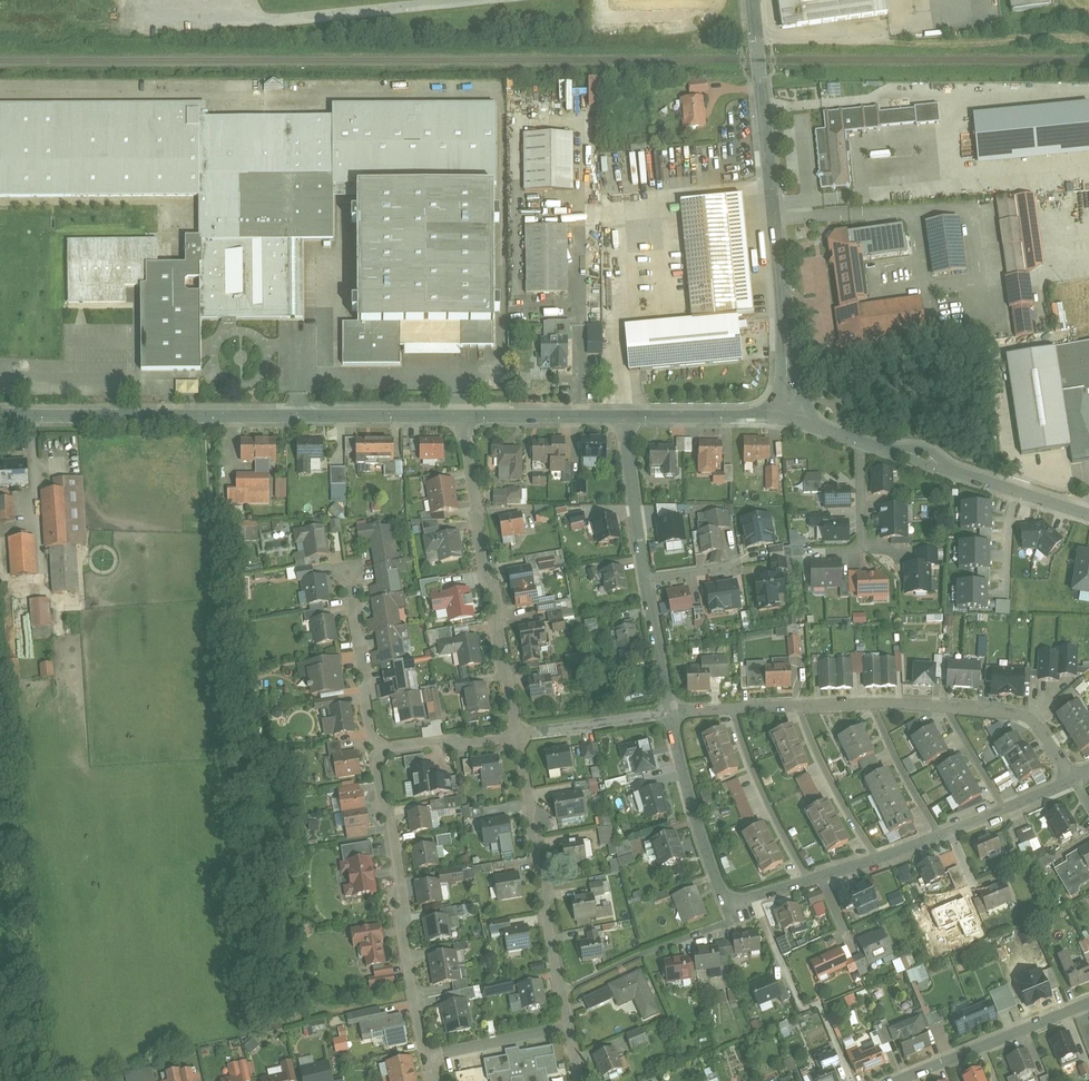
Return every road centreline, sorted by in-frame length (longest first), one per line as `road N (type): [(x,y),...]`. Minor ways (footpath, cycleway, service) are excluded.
road 1 (residential): [(0,408),(465,416)]
road 2 (unclassified): [(751,0),(791,420)]
road 3 (residential): [(519,732),(465,416)]
road 4 (residential): [(791,420),(1088,512)]
road 5 (residential): [(377,750),(428,1055)]
road 6 (residential): [(563,990),(519,732)]
road 7 (residential): [(1088,1004),(900,1080)]
road 8 (residential): [(671,712),(697,819),(729,905)]
road 9 (residential): [(563,990),(732,919),(729,905)]
road 10 (residential): [(812,881),(763,795),(733,709)]
road 11 (residential): [(349,574),(377,750)]
road 12 (residential): [(877,860),(798,706)]
road 13 (residential): [(623,417),(791,420)]
road 14 (residential): [(623,417),(646,578)]
road 15 (residential): [(947,708),(1029,718),(1075,779)]
road 16 (residential): [(465,416),(623,417)]
road 17 (residential): [(519,732),(671,712)]
road 18 (residential): [(941,836),(874,703)]
road 19 (residential): [(428,1055),(569,1027)]
road 20 (residential): [(377,750),(519,732)]
road 21 (residential): [(646,578),(671,712)]

